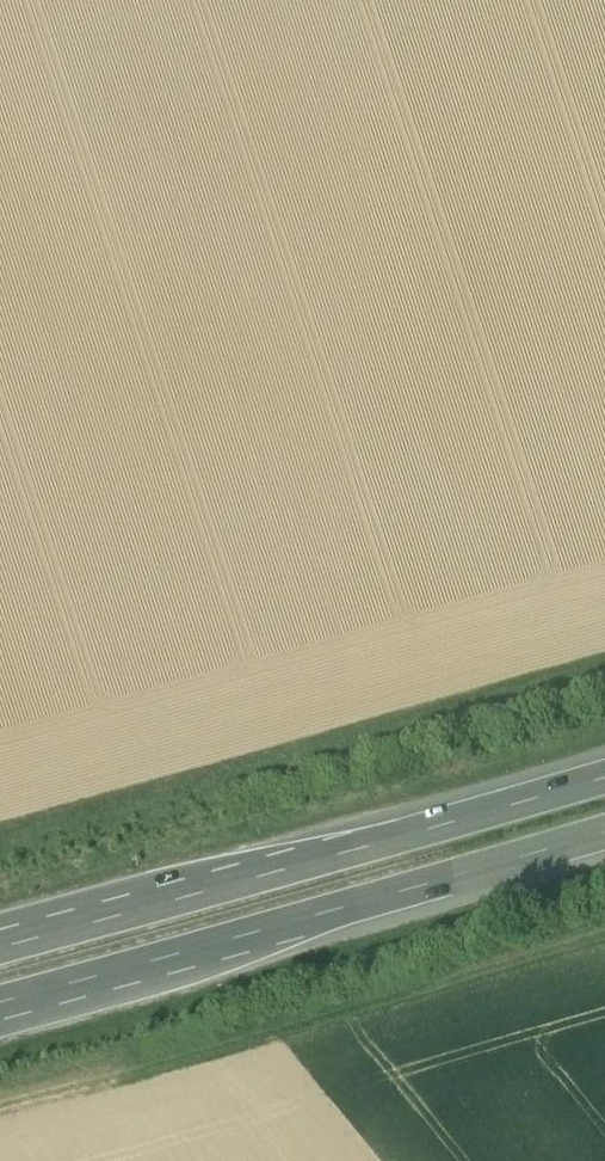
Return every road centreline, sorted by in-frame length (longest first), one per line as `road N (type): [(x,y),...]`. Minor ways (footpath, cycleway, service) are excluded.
road 1 (motorway): [(0,1005),(604,832)]
road 2 (motorway): [(604,776),(0,949)]
road 3 (track): [(0,828),(604,659)]
road 4 (track): [(0,1112),(604,953)]

